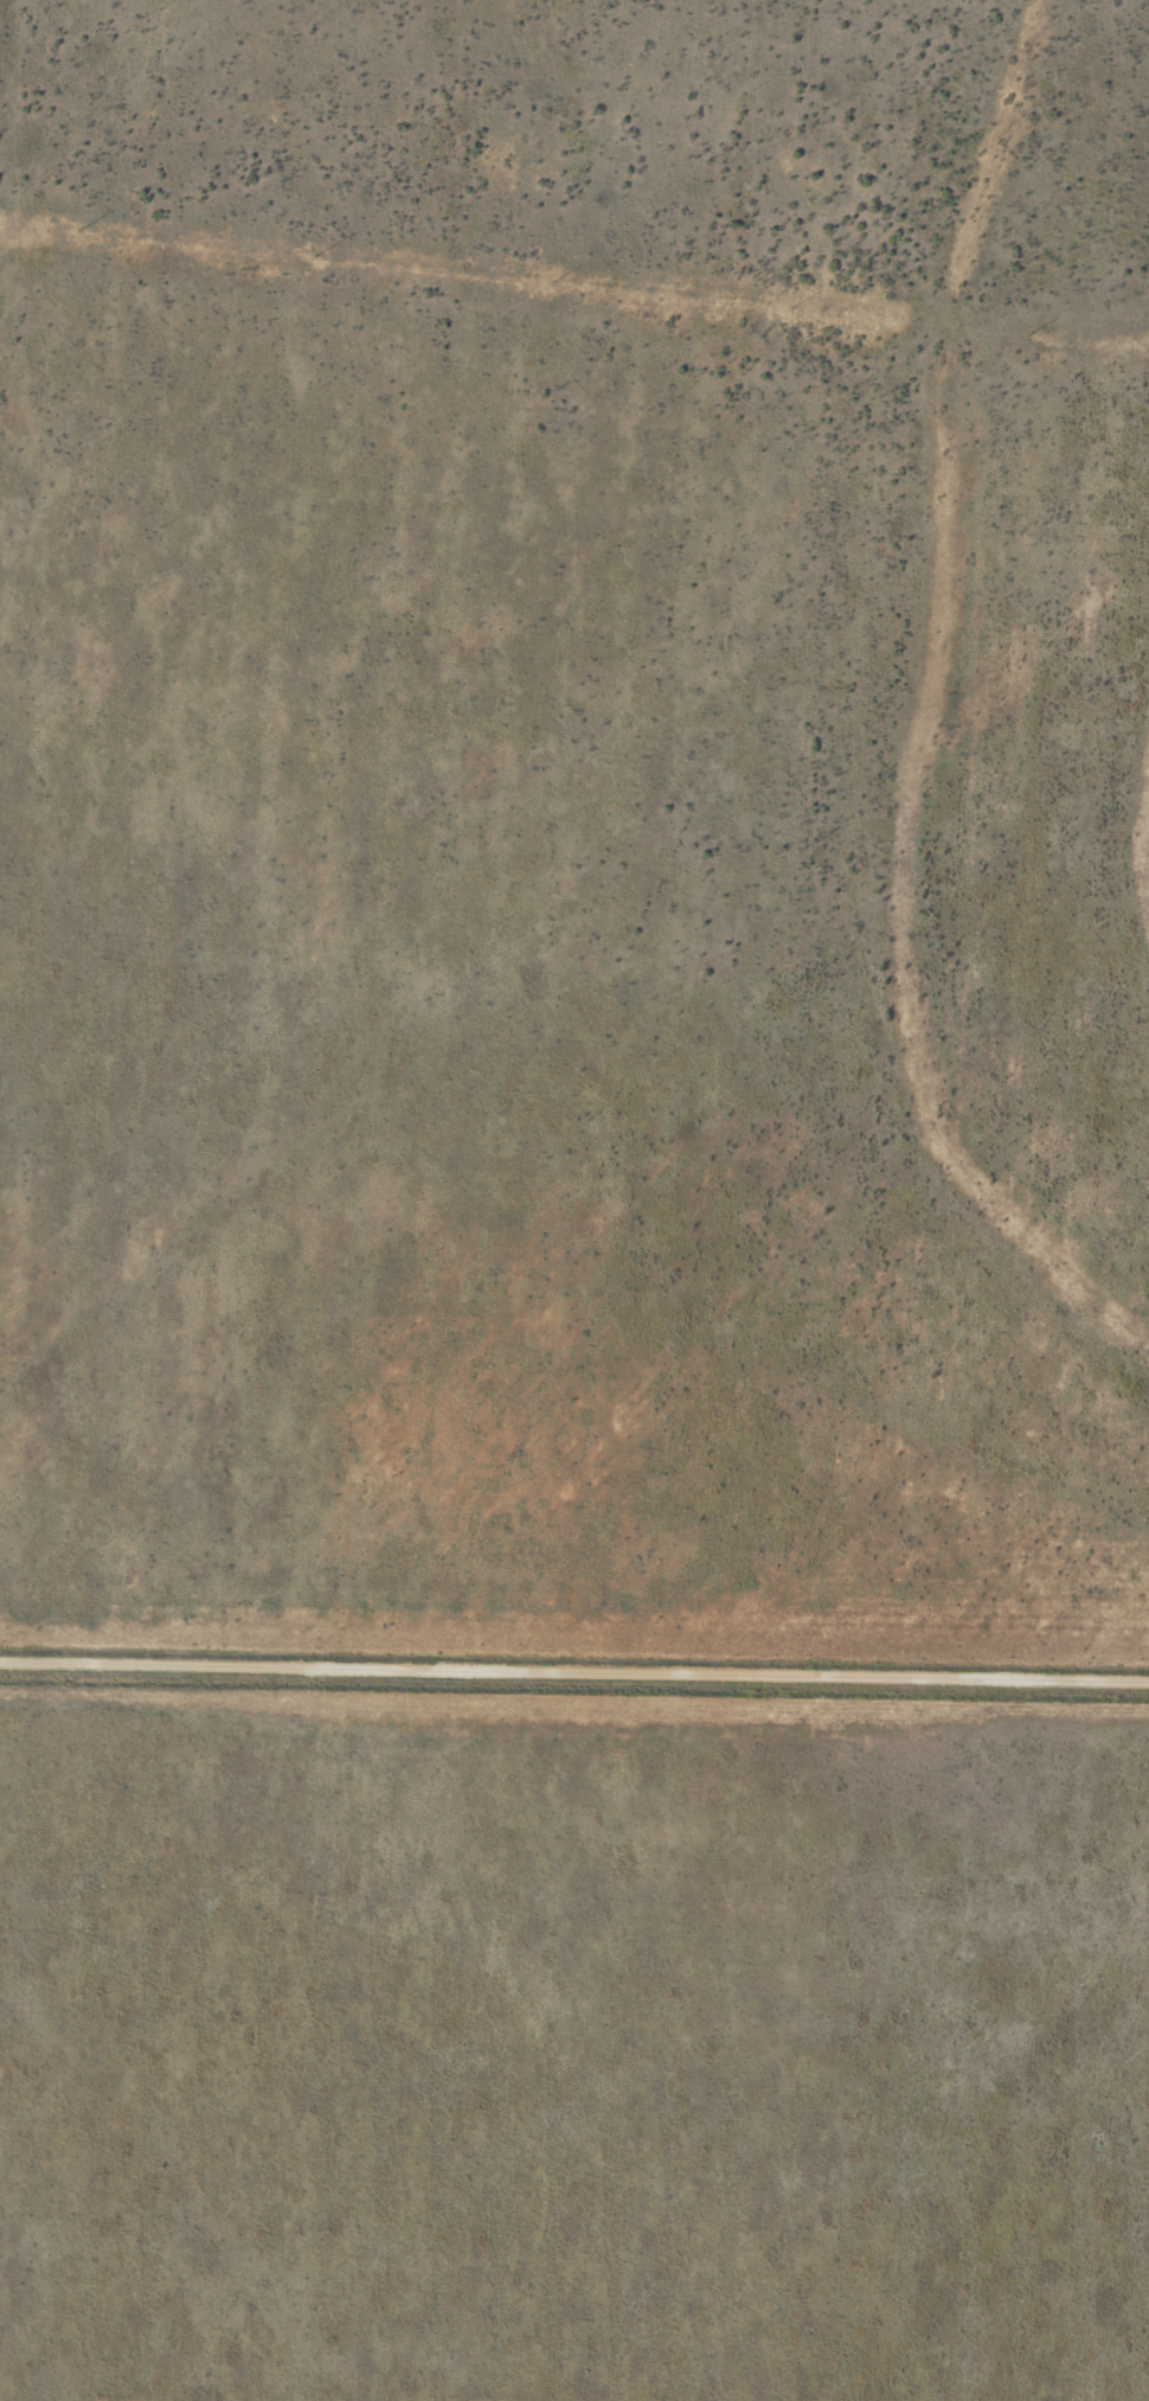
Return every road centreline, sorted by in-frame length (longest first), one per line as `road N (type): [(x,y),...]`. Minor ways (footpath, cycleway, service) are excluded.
road 1 (residential): [(0,1660),(1148,1707)]

